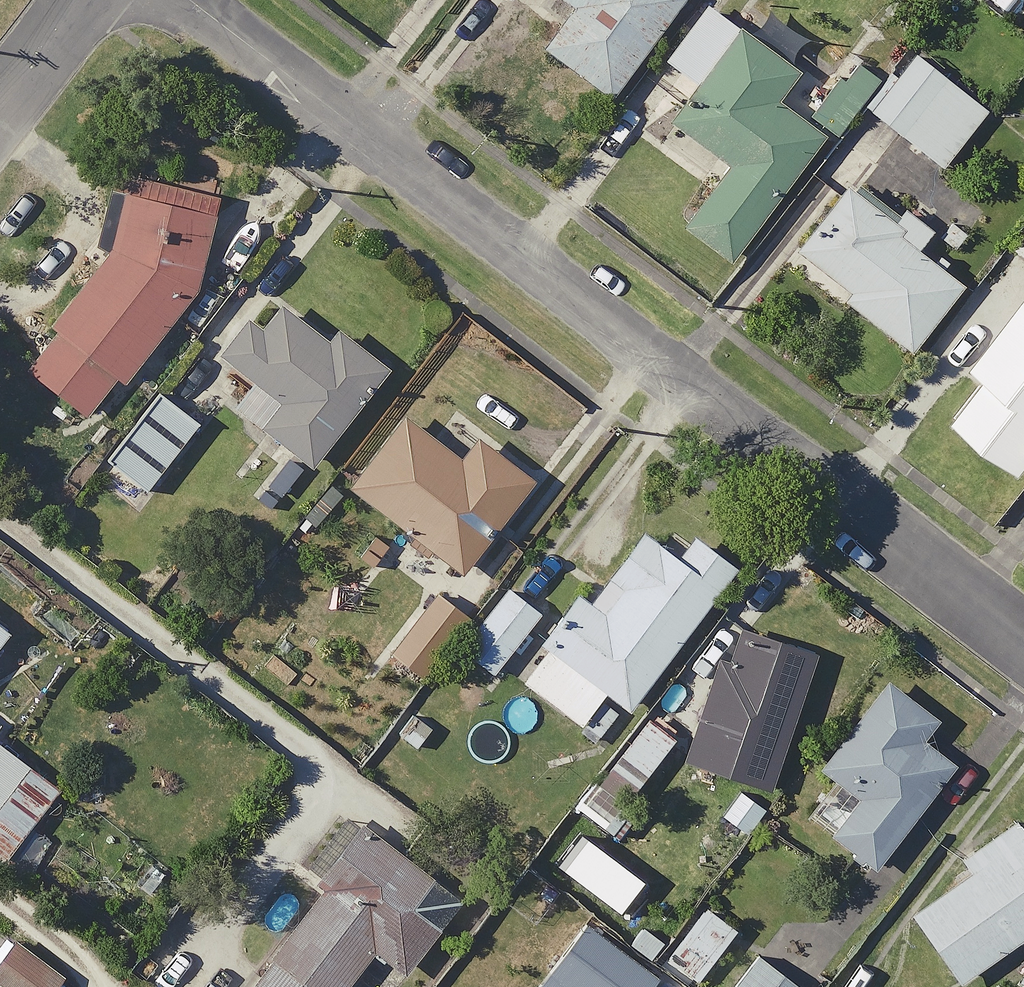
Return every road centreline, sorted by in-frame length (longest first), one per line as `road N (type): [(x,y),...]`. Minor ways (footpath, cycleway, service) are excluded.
road 1 (residential): [(186,0),(1023,653)]
road 2 (residential): [(0,118),(92,0)]

